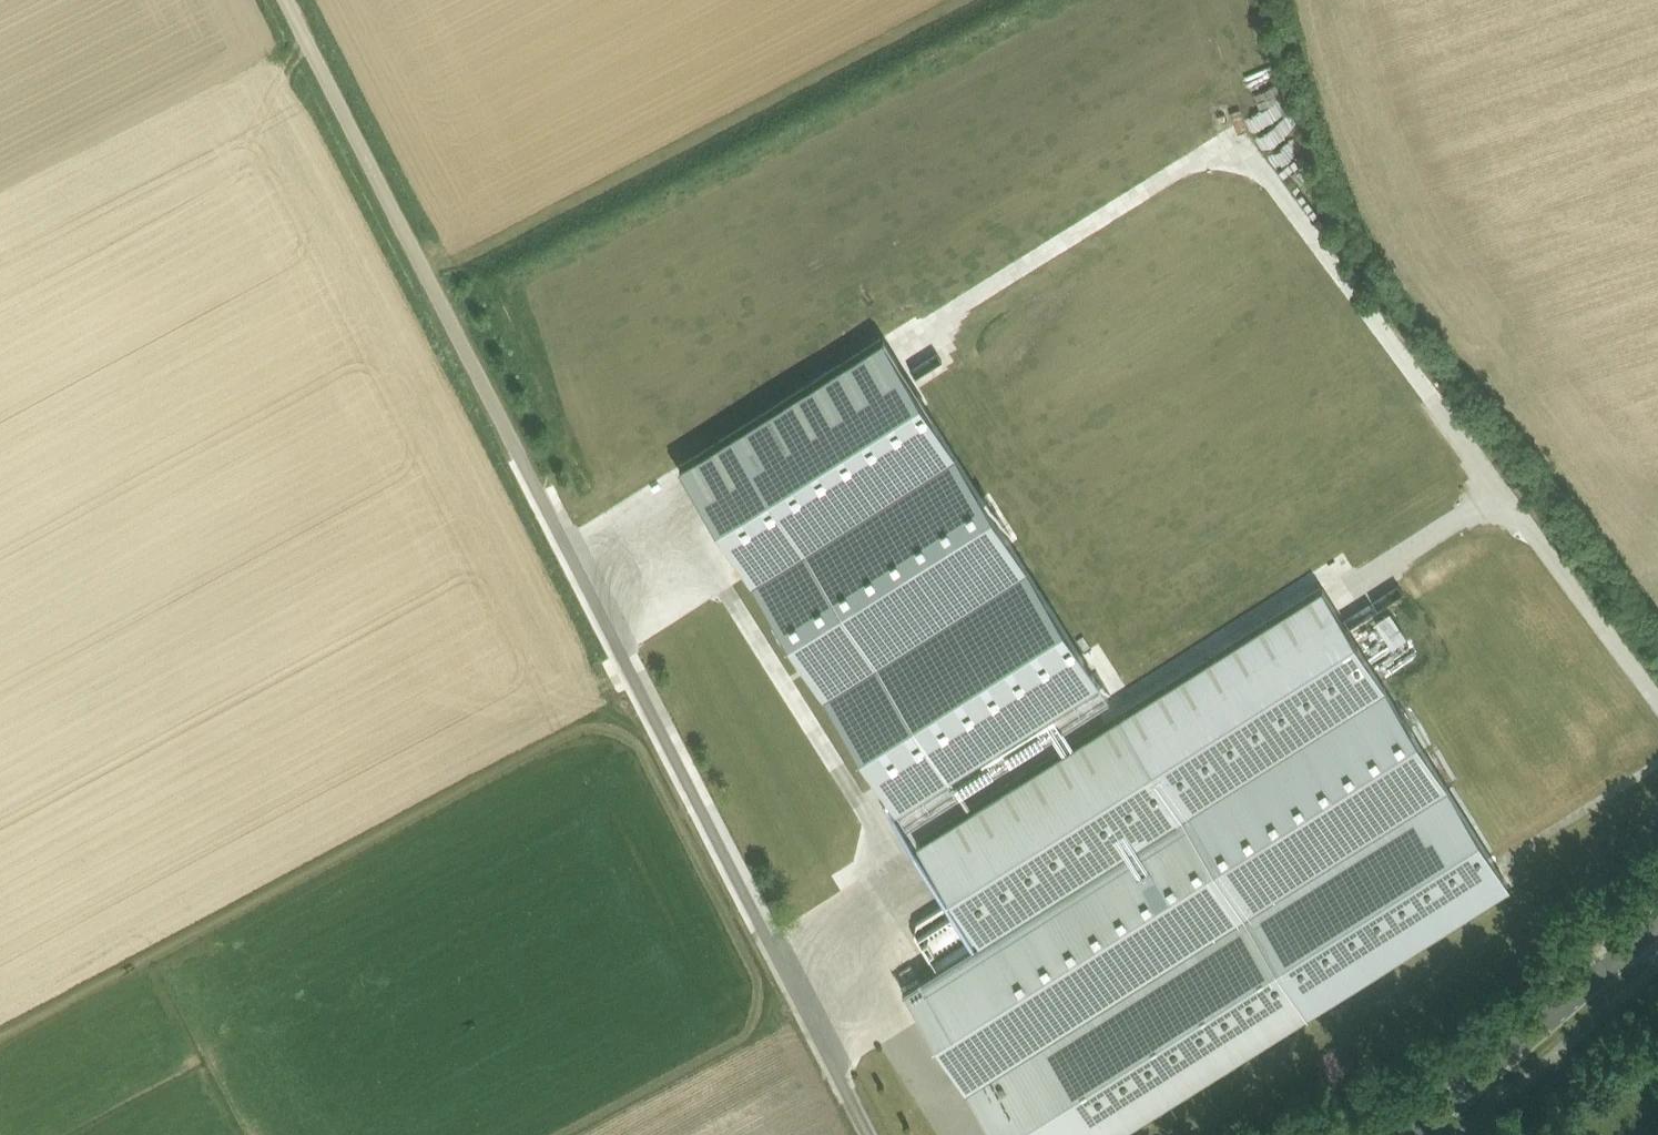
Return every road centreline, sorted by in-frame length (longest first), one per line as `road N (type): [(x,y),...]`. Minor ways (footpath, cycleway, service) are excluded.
road 1 (unclassified): [(873,1134),(286,0)]
road 2 (tertiary): [(1415,1134),(1648,938)]

